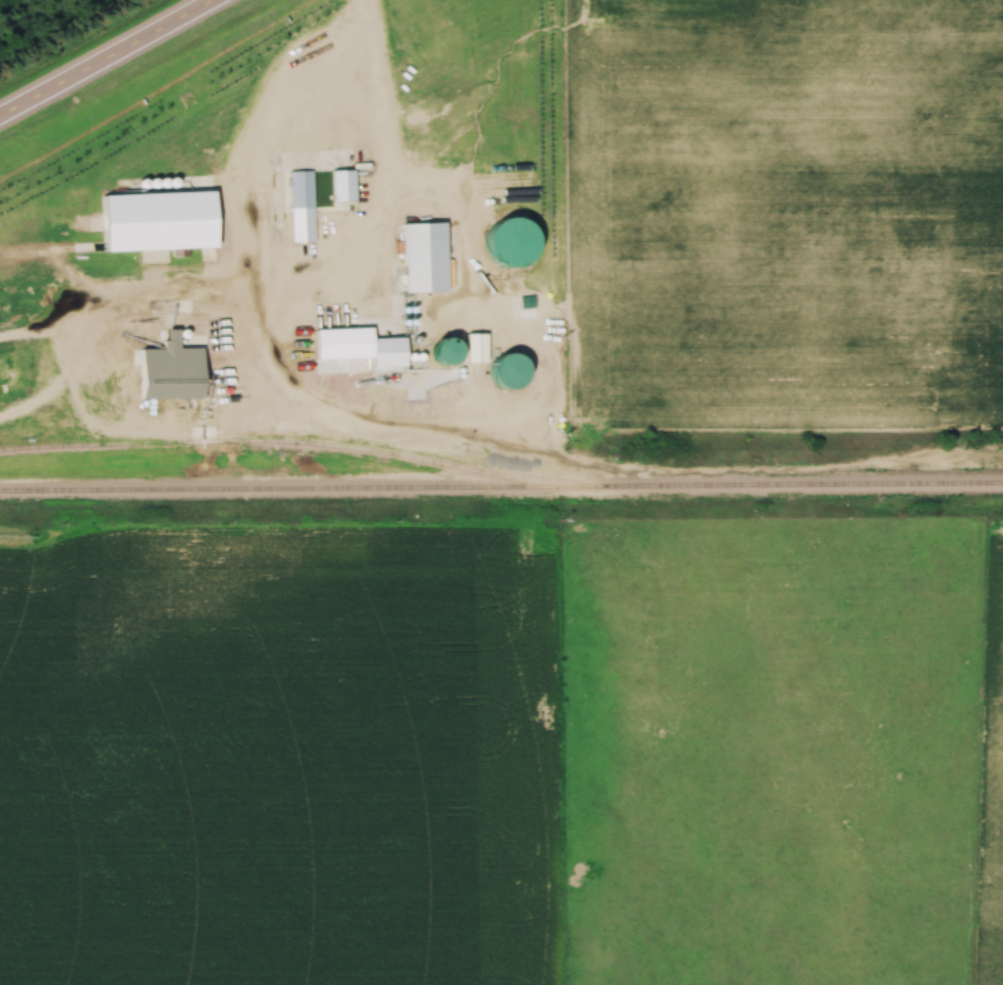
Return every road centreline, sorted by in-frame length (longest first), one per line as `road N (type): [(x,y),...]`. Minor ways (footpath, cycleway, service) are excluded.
road 1 (primary): [(0,120),(219,0)]

